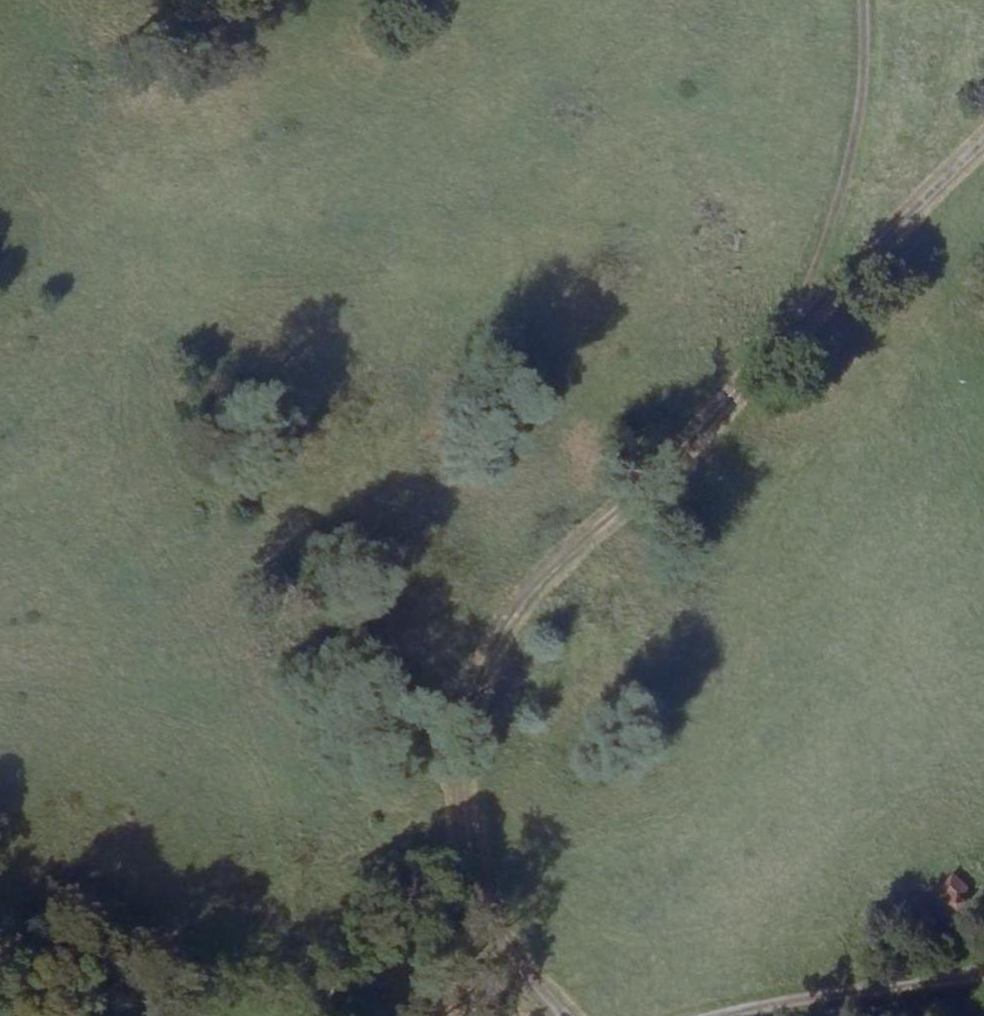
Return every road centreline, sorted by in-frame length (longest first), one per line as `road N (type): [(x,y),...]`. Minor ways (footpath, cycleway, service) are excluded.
road 1 (track): [(743,394),(819,257),(858,125),(865,0)]

